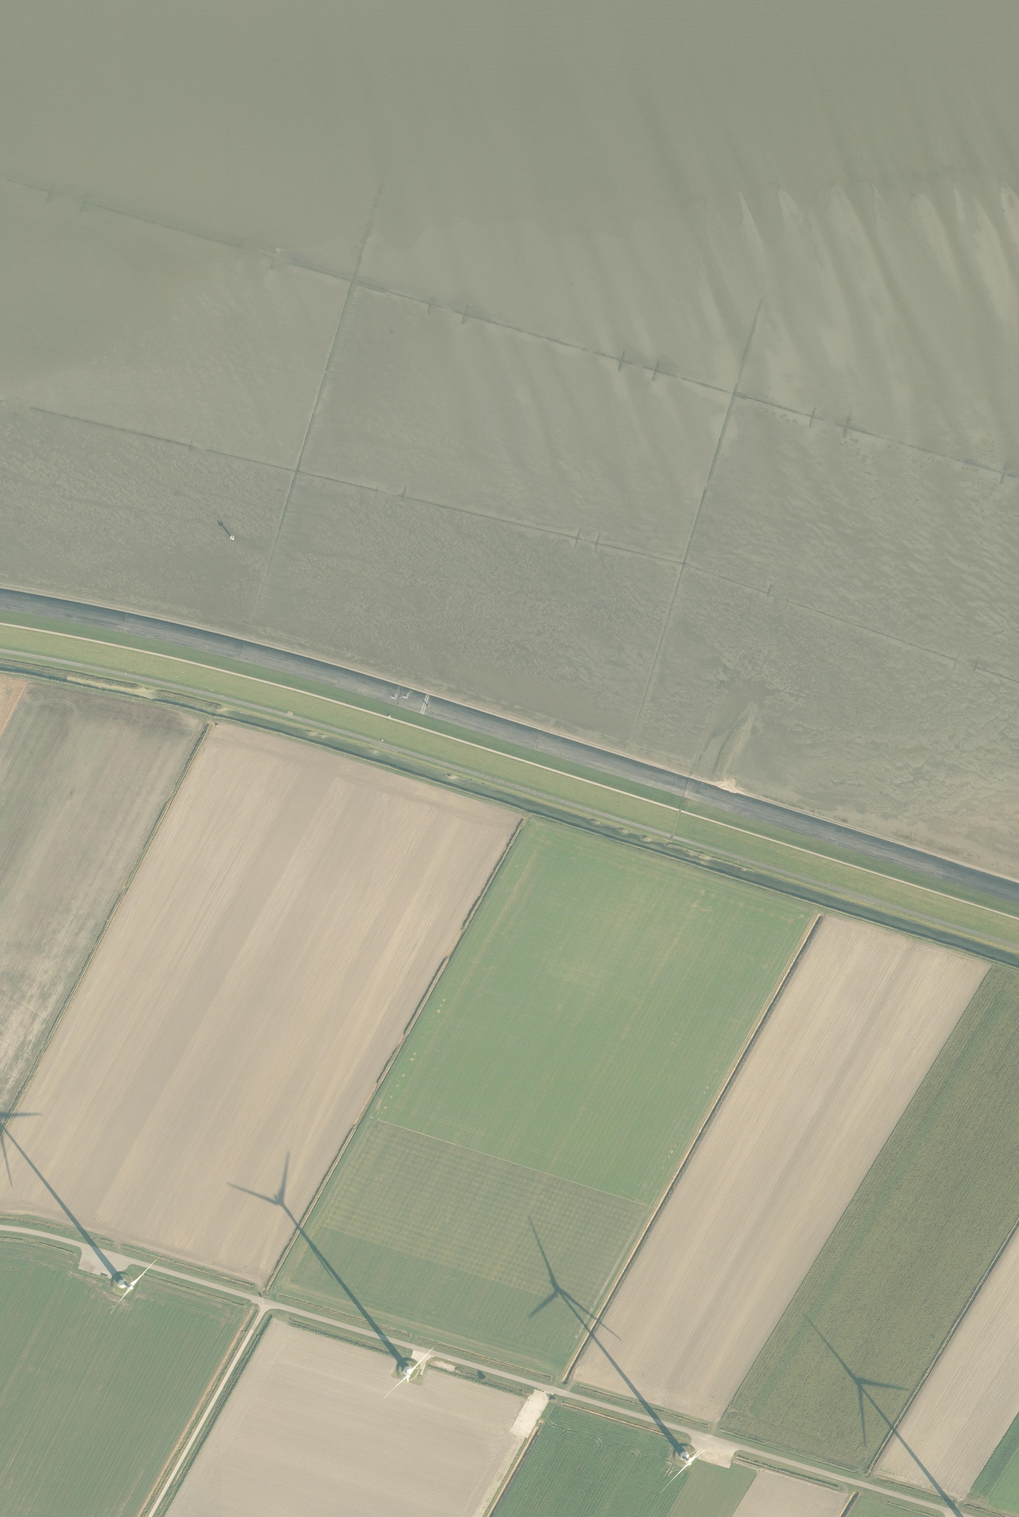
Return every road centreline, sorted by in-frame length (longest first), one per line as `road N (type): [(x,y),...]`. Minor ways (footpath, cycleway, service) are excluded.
road 1 (unclassified): [(968,1516),(269,1303)]
road 2 (unclassified): [(269,1303),(0,1229)]
road 3 (unclassified): [(150,1516),(269,1303)]

